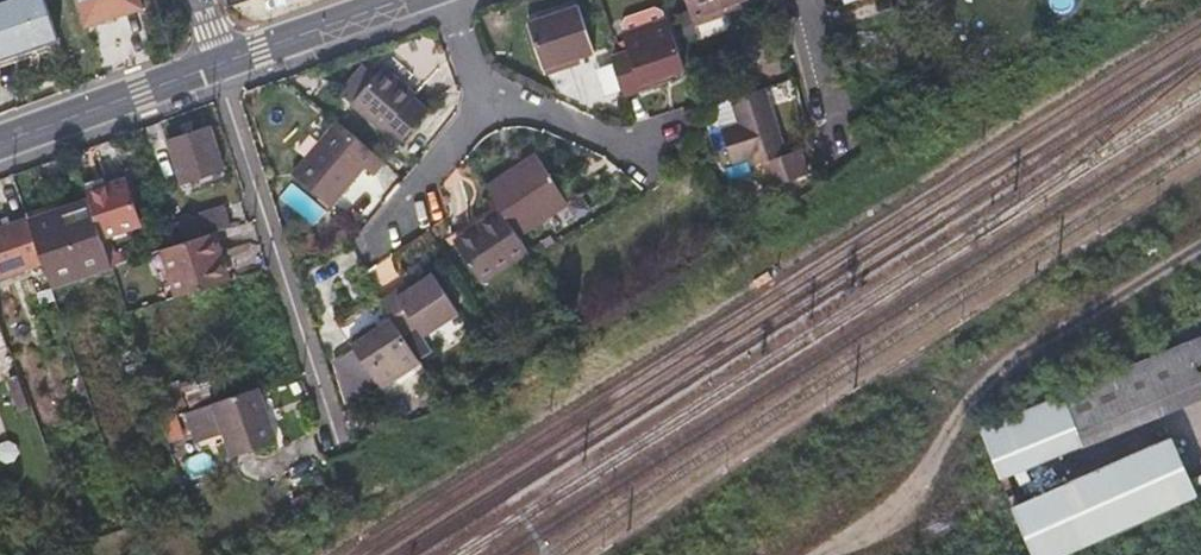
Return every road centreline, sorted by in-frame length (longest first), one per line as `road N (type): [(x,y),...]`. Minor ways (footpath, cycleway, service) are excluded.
road 1 (residential): [(221,65),(341,443)]
road 2 (secondary): [(221,65),(0,146)]
road 3 (secondary): [(415,0),(221,65)]
road 4 (residential): [(677,134),(625,139),(495,102)]
road 5 (residential): [(391,232),(495,102)]

